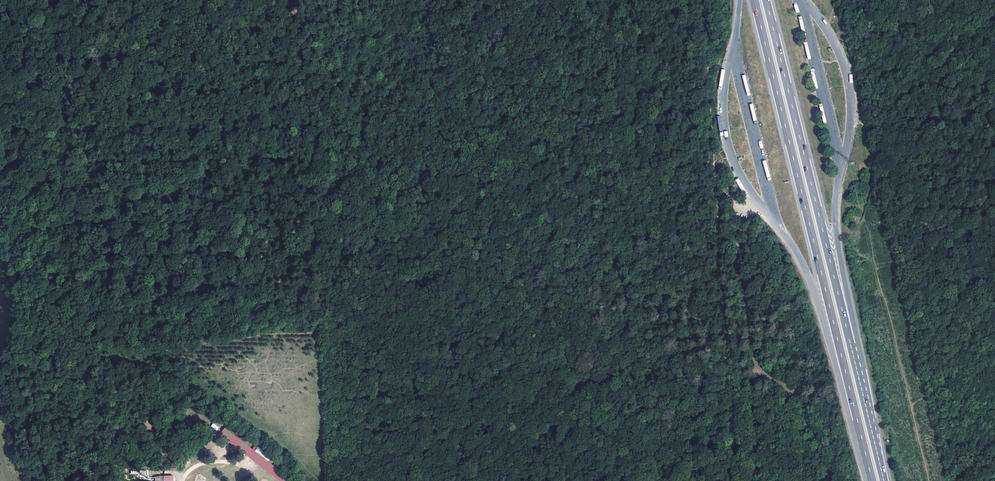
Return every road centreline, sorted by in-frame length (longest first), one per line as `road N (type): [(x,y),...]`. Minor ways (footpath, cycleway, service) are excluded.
road 1 (track): [(735,480),(702,0)]
road 2 (motorway): [(754,0),(860,430)]
road 3 (motorway): [(855,361),(766,0)]
road 4 (track): [(929,480),(878,268),(891,265)]
road 5 (motorway): [(808,278),(850,421),(860,430)]
road 6 (motorway): [(855,361),(835,221)]
road 7 (motorway): [(884,480),(855,361)]

